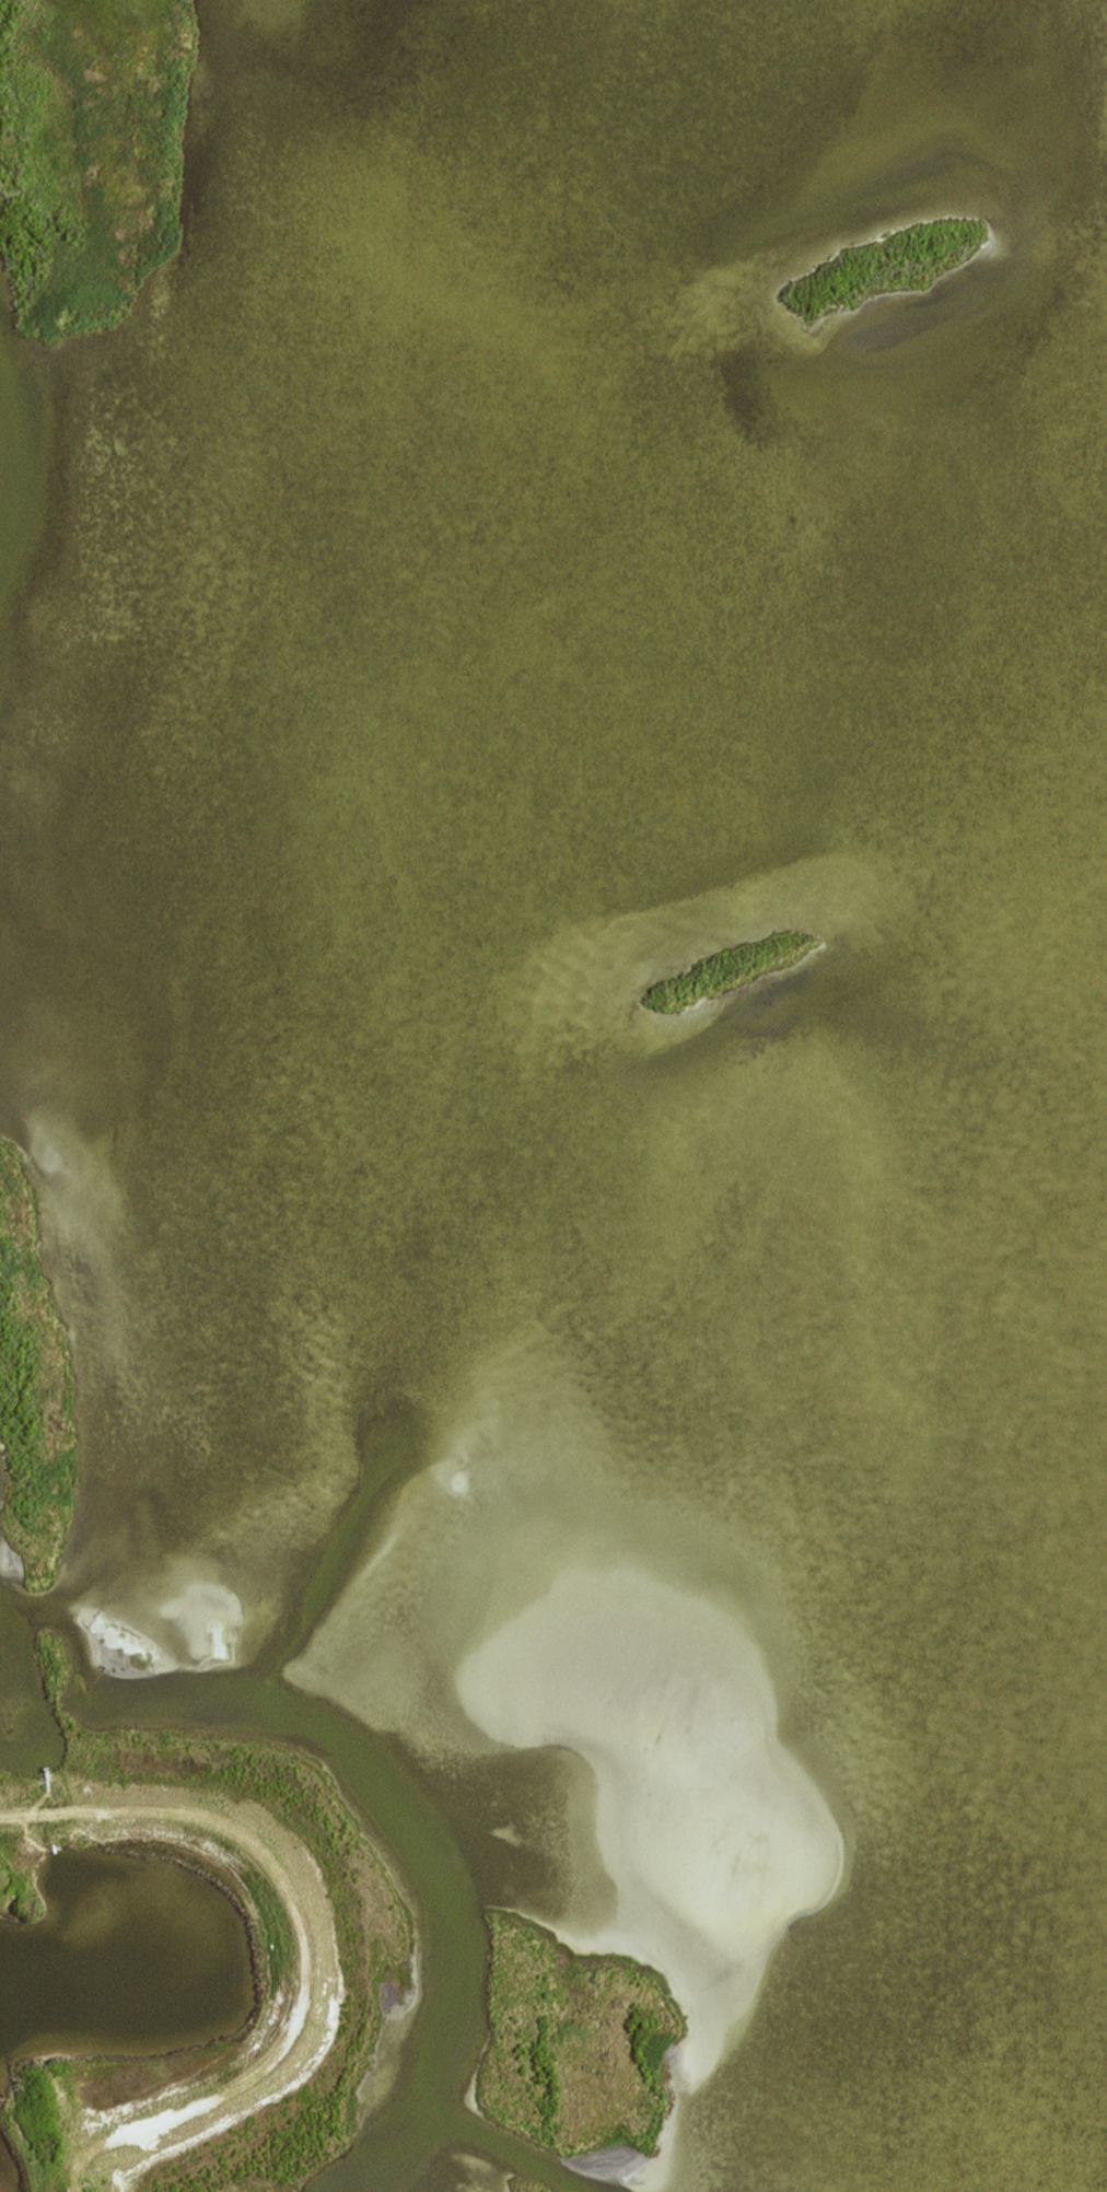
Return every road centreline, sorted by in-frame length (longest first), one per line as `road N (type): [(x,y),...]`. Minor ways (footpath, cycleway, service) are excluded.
road 1 (track): [(0,1815),(206,1819),(263,1856),(299,1923),(300,2007),(288,2039),(255,2077),(212,2101),(90,2147),(73,2159),(75,2191)]

